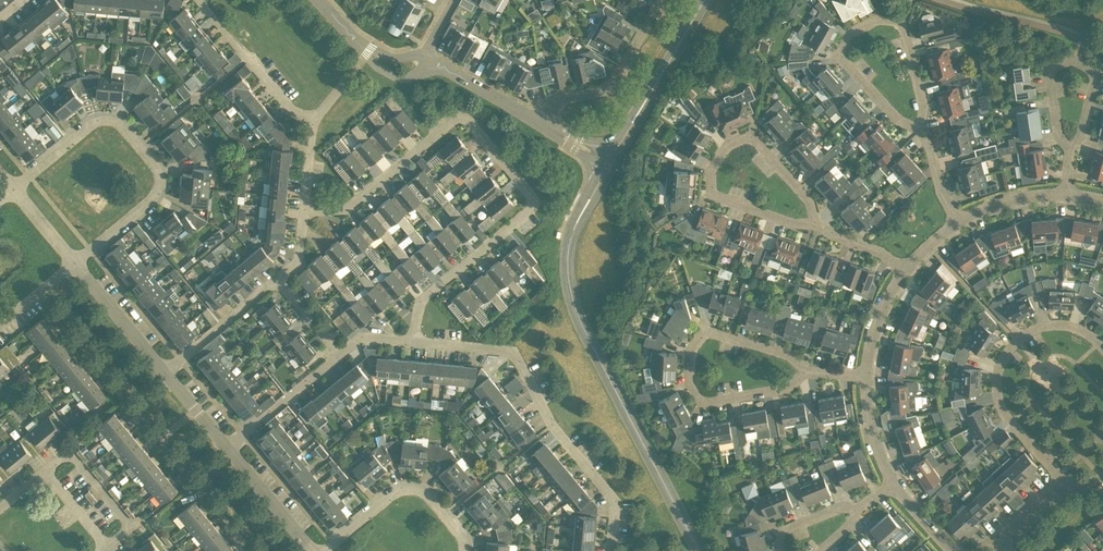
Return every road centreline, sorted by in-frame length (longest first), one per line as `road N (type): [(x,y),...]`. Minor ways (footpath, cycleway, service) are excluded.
road 1 (residential): [(409,339),(414,307),(535,203),(530,194),(465,121),(453,122),(344,210),(305,209)]
road 2 (tertiary): [(698,550),(576,314),(569,241),(606,169)]
road 3 (residential): [(606,550),(606,490),(564,445),(513,352),(409,339)]
road 4 (residential): [(14,188),(100,120),(123,125),(158,164),(160,190),(75,262)]
road 5 (residential): [(807,372),(788,354),(705,331),(691,351),(690,383),(704,404),(791,387)]
road 6 (residential): [(816,224),(810,205),(752,137),(727,146),(711,170),(712,196),(793,225)]
road 7 (residential): [(1057,486),(1058,475),(1002,409),(1002,358),(1032,330),(1058,325),(1085,331),(1102,348)]
road 8 (residential): [(1068,151),(1079,139),(1095,74),(1073,61),(1049,73),(1057,136)]
road 9 (residential): [(324,550),(390,494),(410,489),(427,495),(466,550)]
road 10 (residential): [(839,56),(851,33),(878,21),(902,26),(922,131)]
road 11 (residential): [(542,124),(555,104),(609,88),(658,0)]
road 12 (tertiary): [(615,153),(704,0)]
road 13 (residential): [(311,123),(198,0)]
road 14 (residential): [(41,472),(66,450),(132,530),(109,549)]
road 15 (residential): [(165,372),(279,277)]
road 16 (residential): [(340,354),(228,449)]
road 17 (residential): [(165,372),(75,262)]
road 18 (residential): [(312,550),(228,449)]

